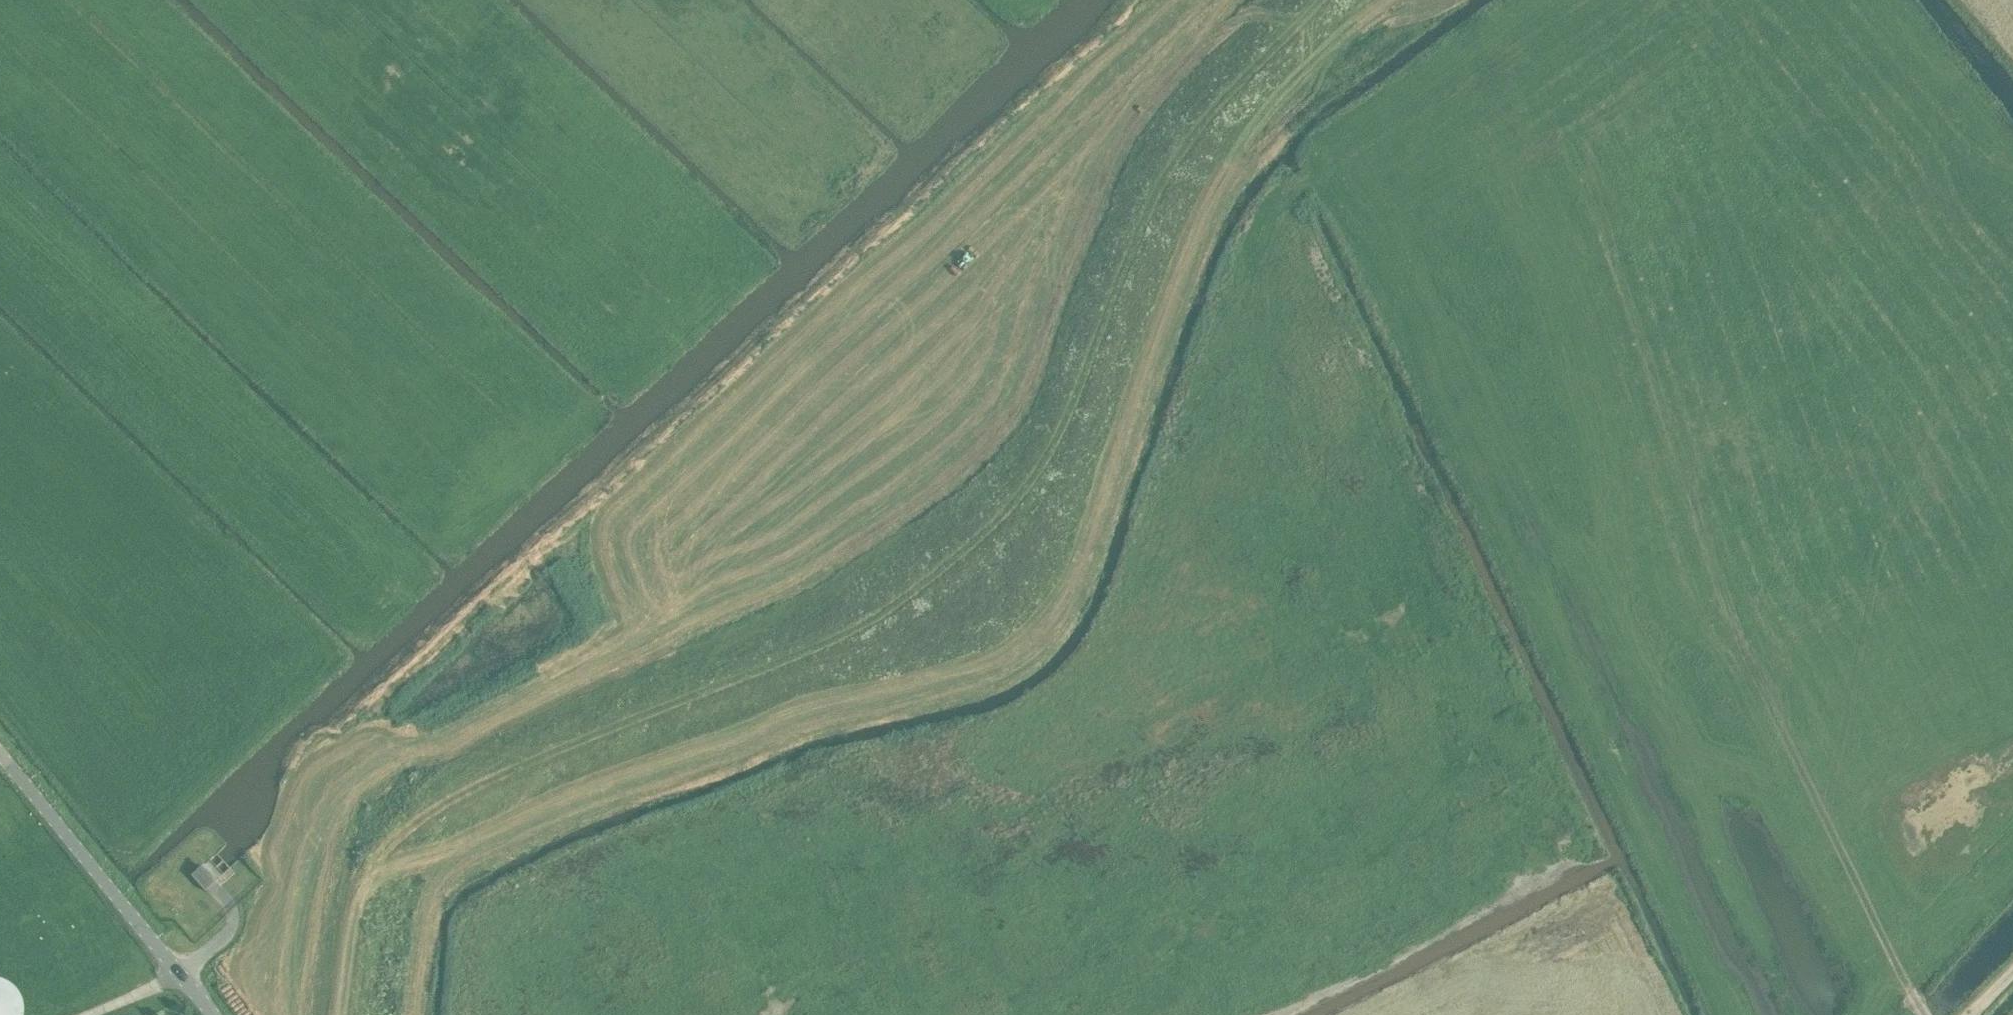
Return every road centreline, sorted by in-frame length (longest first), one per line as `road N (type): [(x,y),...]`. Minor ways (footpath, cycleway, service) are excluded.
road 1 (unclassified): [(212,1014),(0,755)]

